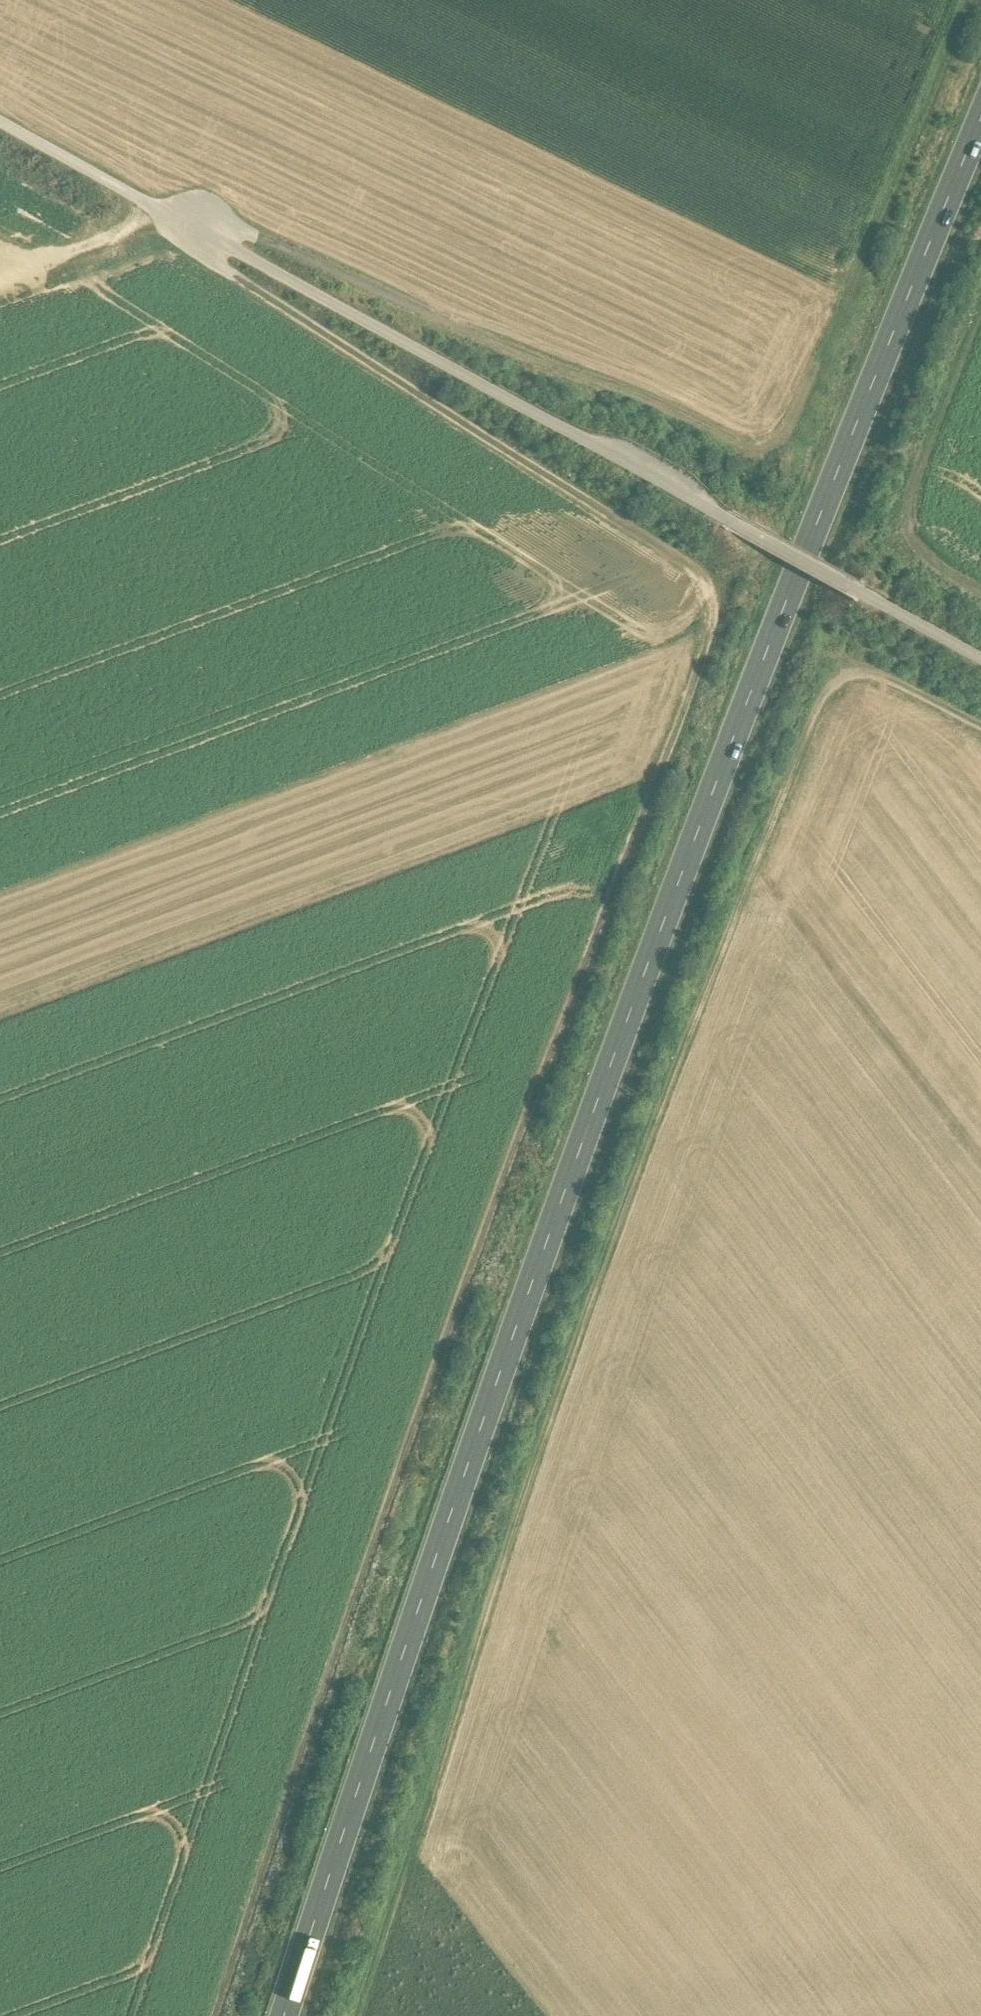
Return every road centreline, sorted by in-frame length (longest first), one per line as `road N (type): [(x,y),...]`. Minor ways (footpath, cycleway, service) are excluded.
road 1 (track): [(215,2015),(349,1620),(722,596),(208,263),(215,242),(227,230),(557,375),(755,449),(776,441),(791,419),(827,329),(888,237),(980,8)]
road 2 (primary): [(980,167),(760,668),(547,1247),(287,2015)]
road 3 (track): [(369,2015),(486,1623),(620,1222),(826,698),(856,676),(871,677),(980,735)]
road 4 (track): [(980,665),(170,222)]
road 5 (track): [(980,598),(920,561),(902,528),(915,476),(980,326)]
road 6 (track): [(170,222),(146,240),(0,299)]

